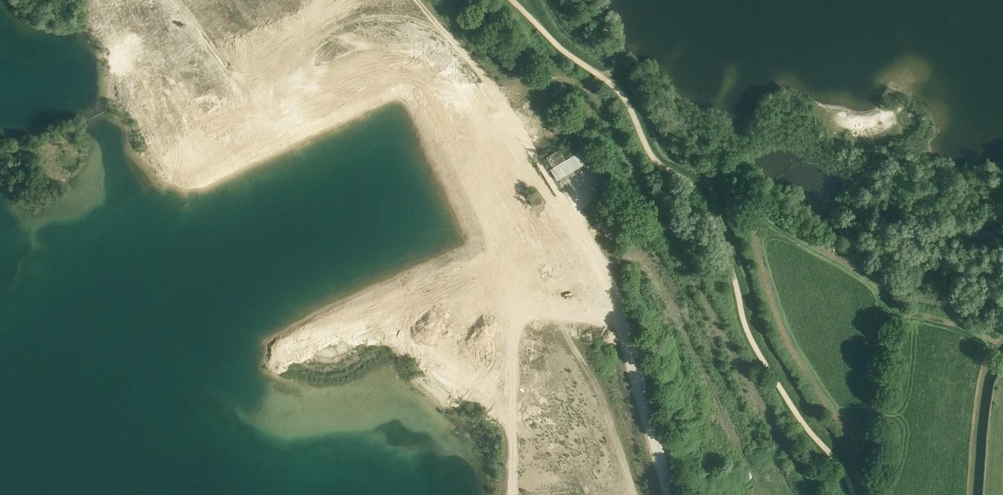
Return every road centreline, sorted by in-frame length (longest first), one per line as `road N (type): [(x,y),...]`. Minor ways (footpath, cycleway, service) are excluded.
road 1 (track): [(460,103),(517,86),(573,84),(597,101),(812,494)]

